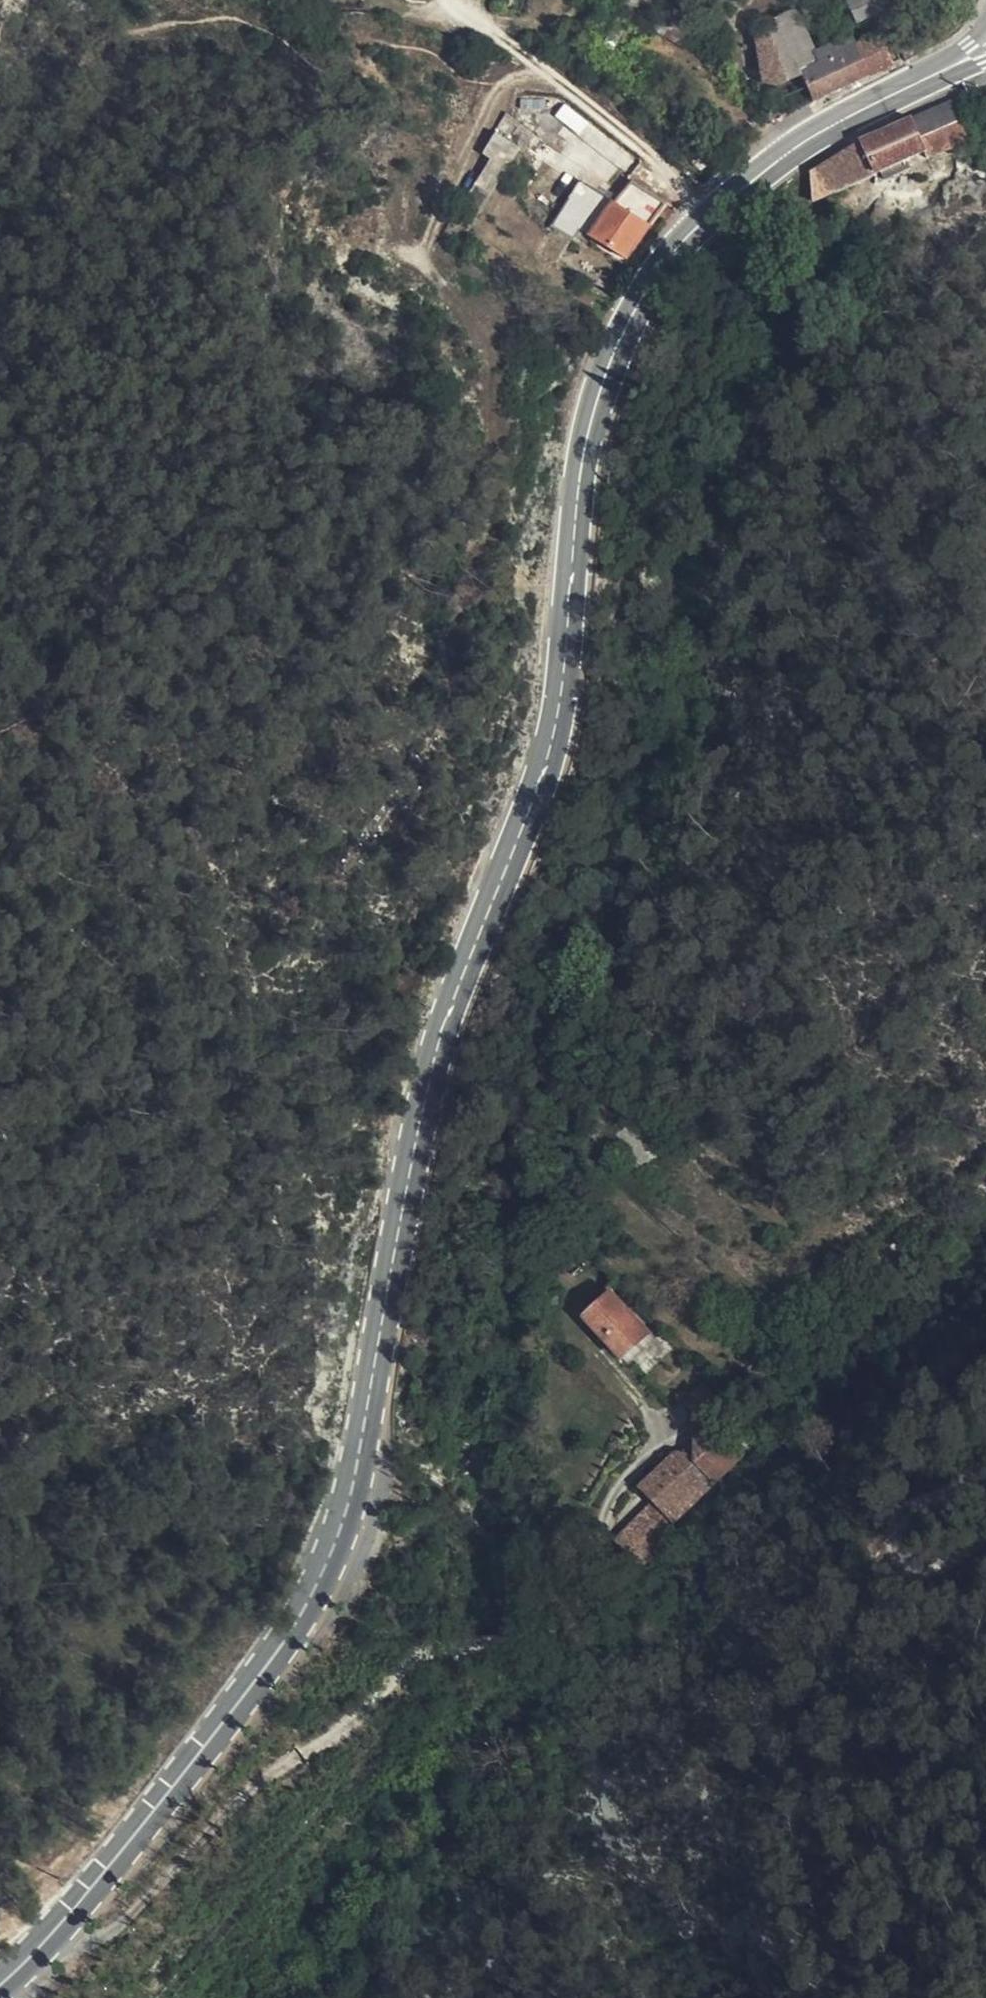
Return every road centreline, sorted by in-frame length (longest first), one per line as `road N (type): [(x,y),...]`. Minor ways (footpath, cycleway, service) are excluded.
road 1 (primary): [(0,1985),(119,1854),(284,1642),(351,1502),(436,1046),(548,757),(563,682),(585,448),(605,371),(639,308),(713,219),(824,133),(942,74)]
road 2 (track): [(549,77),(713,219)]
road 3 (track): [(549,77),(455,0)]

